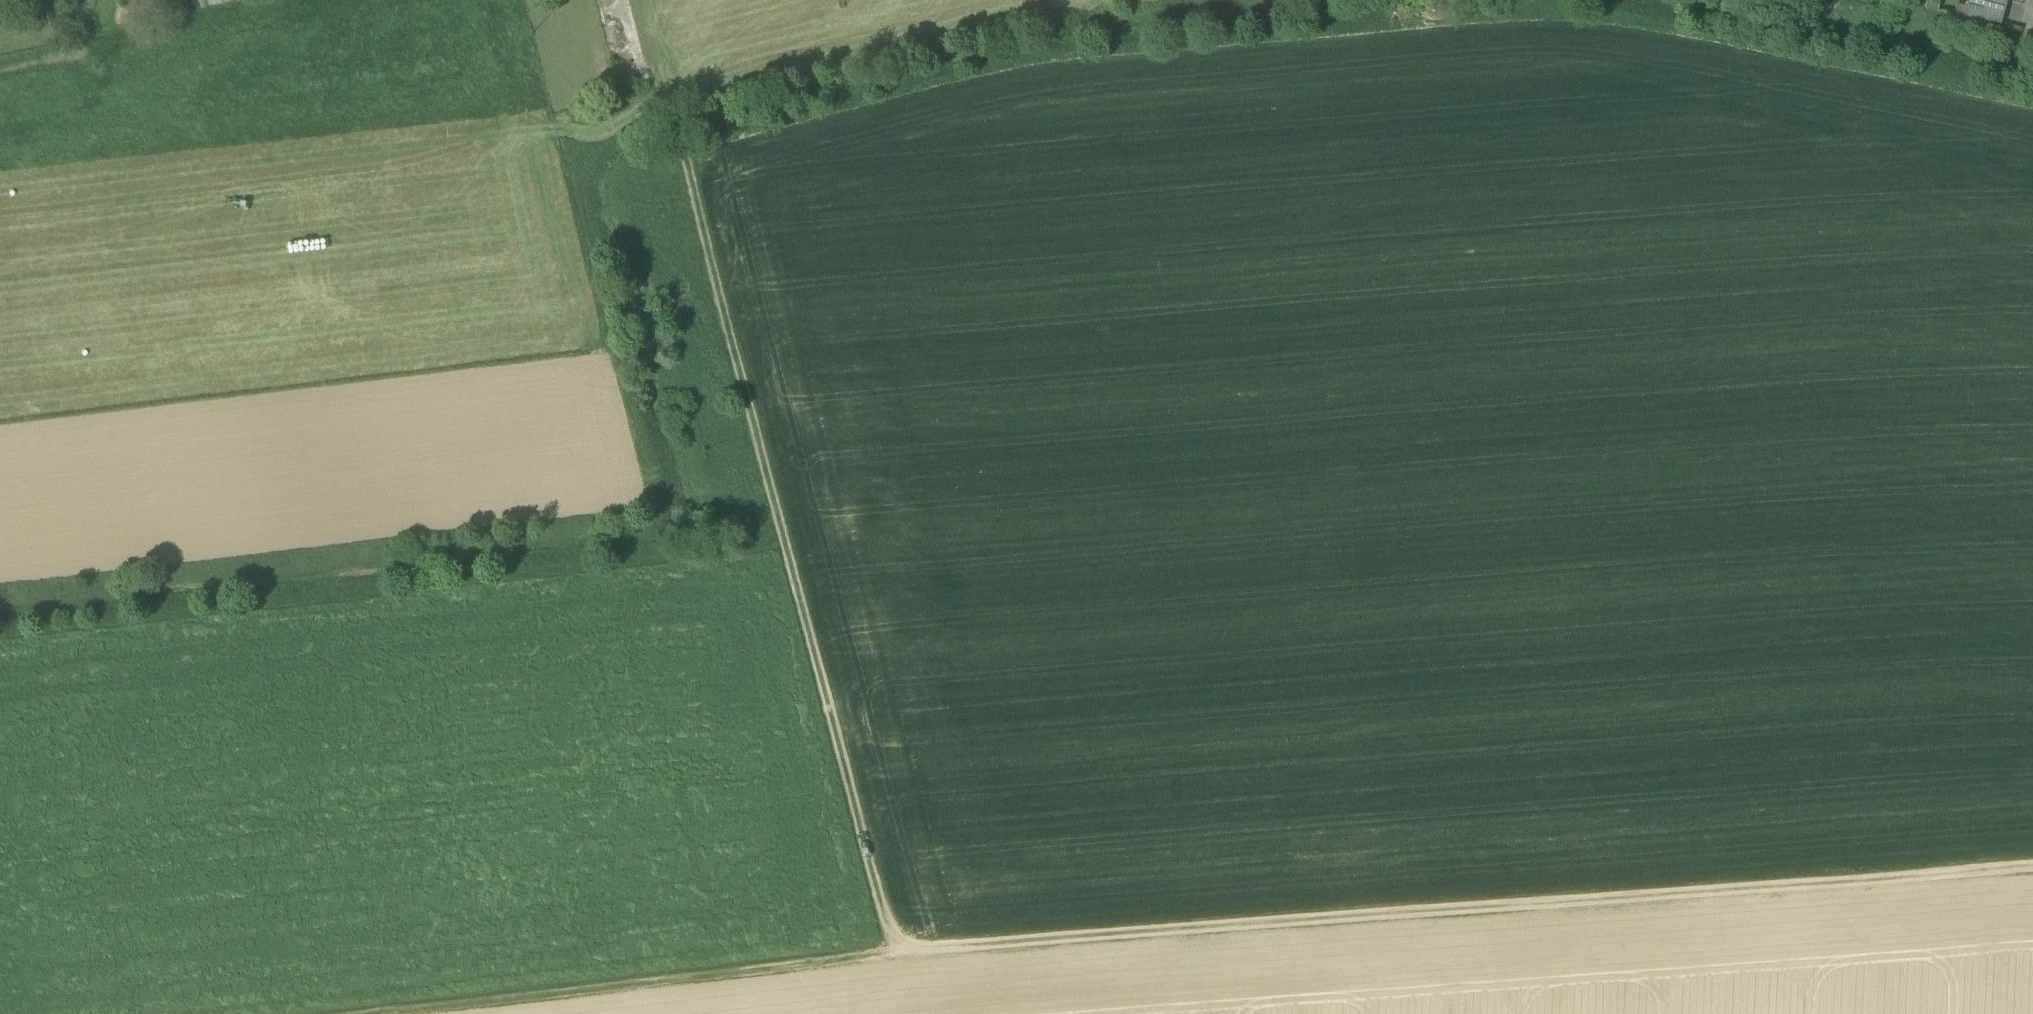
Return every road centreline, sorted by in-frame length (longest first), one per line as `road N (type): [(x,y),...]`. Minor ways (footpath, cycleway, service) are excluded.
road 1 (track): [(2032,867),(924,947),(893,936),(648,0)]
road 2 (track): [(924,947),(362,1013)]

